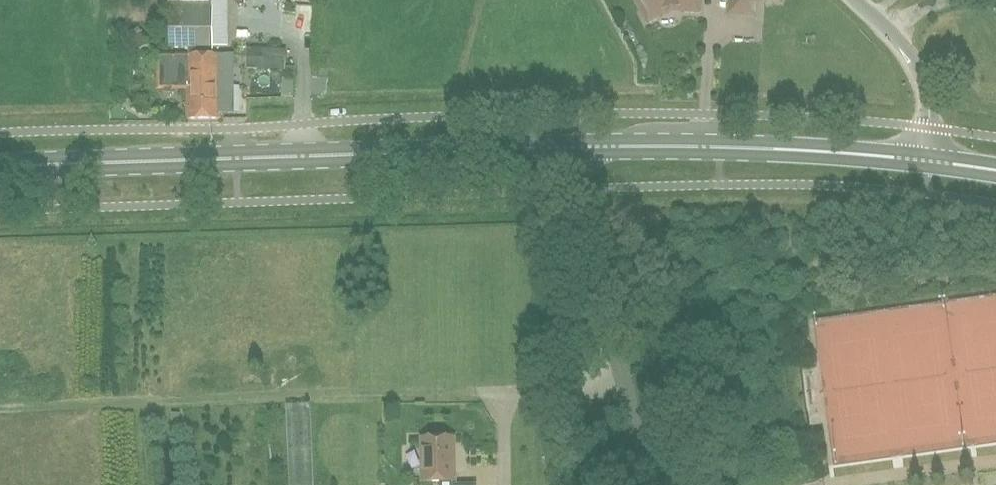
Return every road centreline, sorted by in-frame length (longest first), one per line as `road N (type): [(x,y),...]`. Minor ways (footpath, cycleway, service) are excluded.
road 1 (primary): [(0,170),(576,149)]
road 2 (track): [(501,391),(0,408)]
road 3 (primary): [(576,149),(928,163)]
road 4 (unclassified): [(576,149),(586,233),(647,484)]
road 5 (unclassified): [(928,163),(930,98),(910,55),(853,0)]

